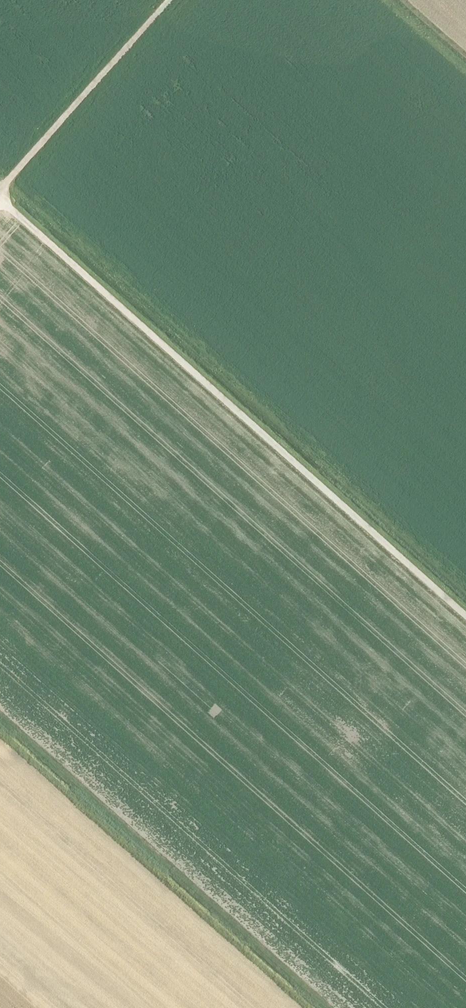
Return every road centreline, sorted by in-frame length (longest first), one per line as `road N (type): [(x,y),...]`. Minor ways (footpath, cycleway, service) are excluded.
road 1 (track): [(0,190),(170,0)]

